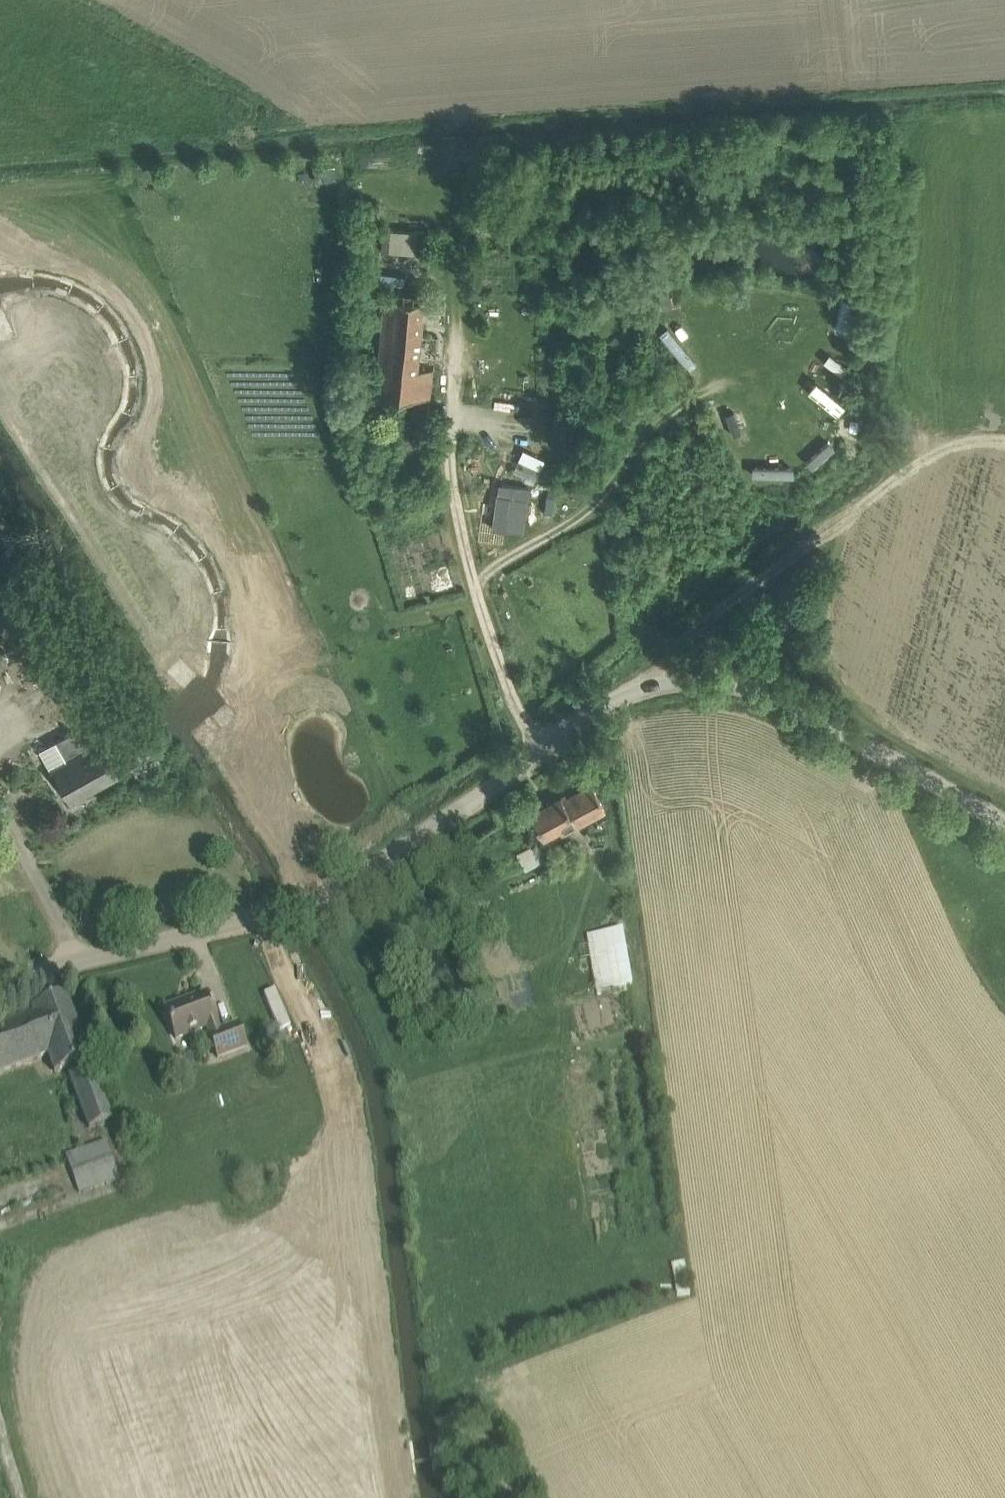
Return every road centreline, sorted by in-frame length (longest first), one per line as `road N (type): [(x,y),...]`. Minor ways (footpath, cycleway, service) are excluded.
road 1 (unclassified): [(0,1000),(70,966),(254,920),(407,847),(624,699),(683,684),(719,684),(836,714),(1004,804)]

